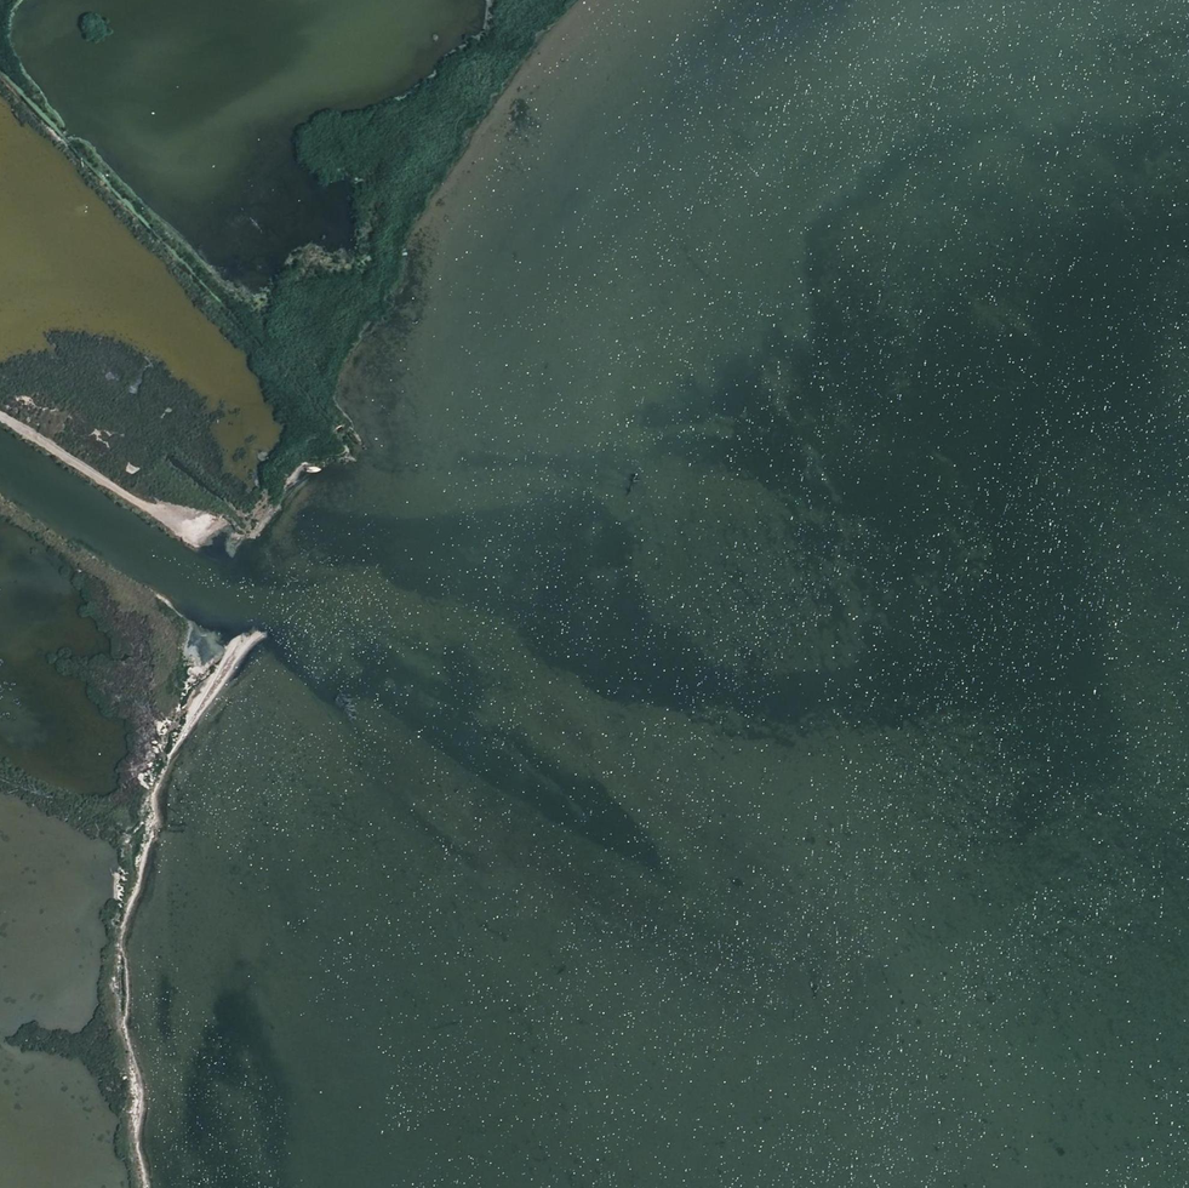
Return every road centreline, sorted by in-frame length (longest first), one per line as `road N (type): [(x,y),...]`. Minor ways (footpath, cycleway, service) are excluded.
road 1 (track): [(0,413),(191,534)]

